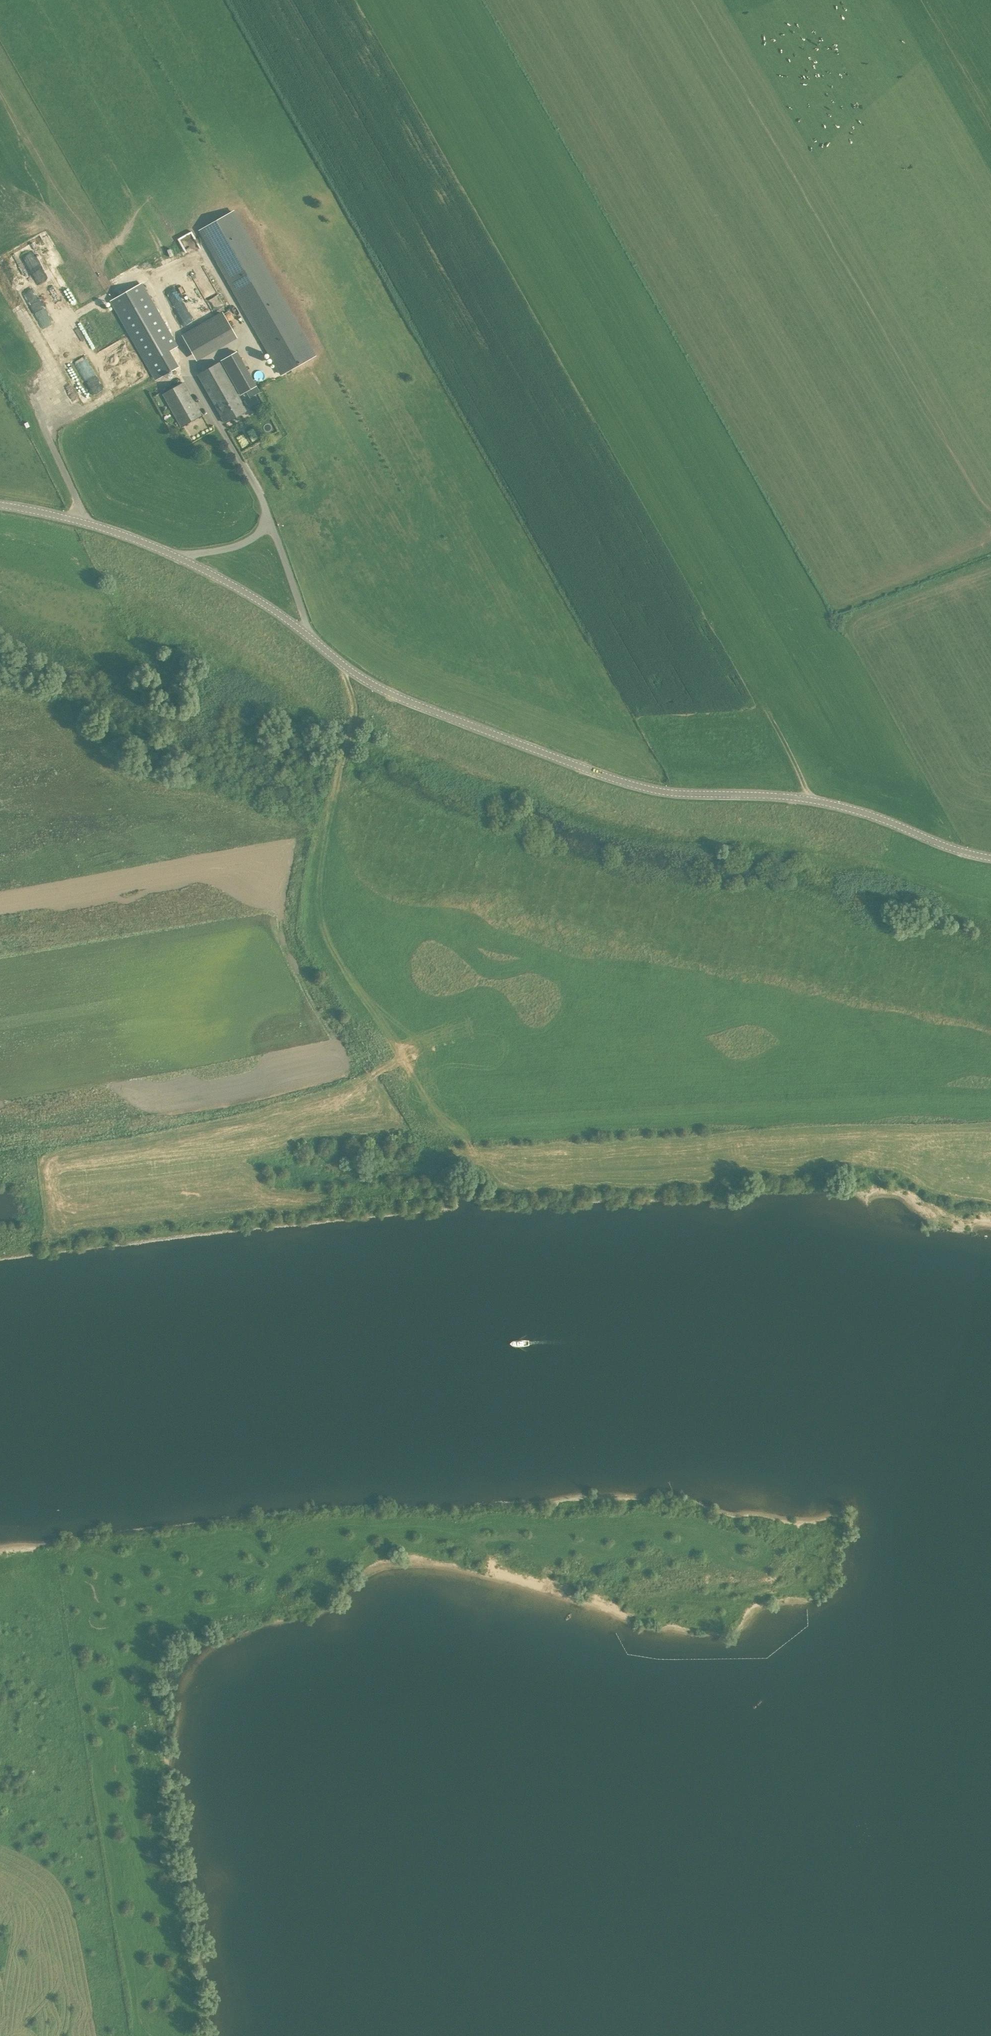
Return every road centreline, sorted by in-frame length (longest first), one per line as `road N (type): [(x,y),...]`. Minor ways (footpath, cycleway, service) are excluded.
road 1 (tertiary): [(0,505),(73,519),(180,557),(397,697),(619,782),(692,796),(805,798),(990,858)]

